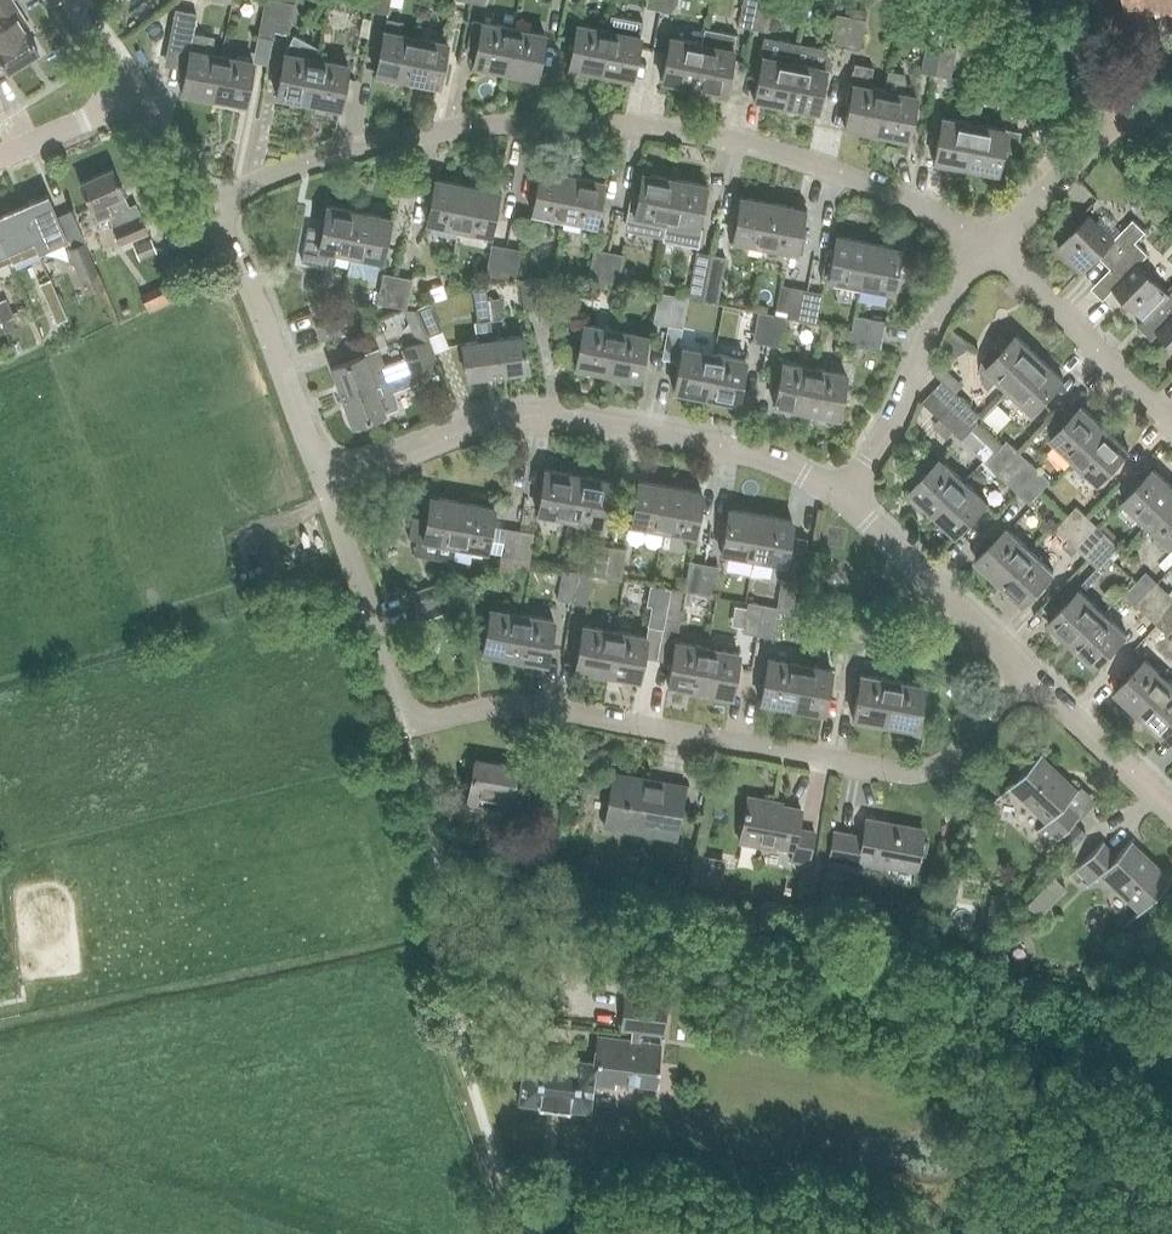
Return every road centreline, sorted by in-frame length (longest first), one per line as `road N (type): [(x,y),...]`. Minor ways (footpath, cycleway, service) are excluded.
road 1 (residential): [(989,244),(902,198),(801,160),(702,134),(585,120),(484,123),(328,156),(256,185),(212,213)]
road 2 (residential): [(400,707),(432,720),(523,704),(884,769),(932,768),(1024,676)]
road 3 (residential): [(846,500),(784,465),(694,440),(525,415),(485,420),(322,484)]
road 4 (track): [(532,1233),(458,1050),(447,947)]
road 5 (residential): [(846,500),(954,289),(989,244)]
road 6 (residential): [(322,484),(212,213)]
road 7 (residential): [(1171,422),(989,244)]
road 8 (residential): [(1024,676),(846,500)]
road 9 (residential): [(400,707),(322,484)]
road 10 (residential): [(989,244),(1125,104)]
road 11 (residential): [(1171,804),(1024,676)]
road 12 (unclassified): [(1125,104),(1009,0)]
road 13 (residential): [(0,156),(133,100)]
road 14 (residential): [(212,213),(133,100)]

